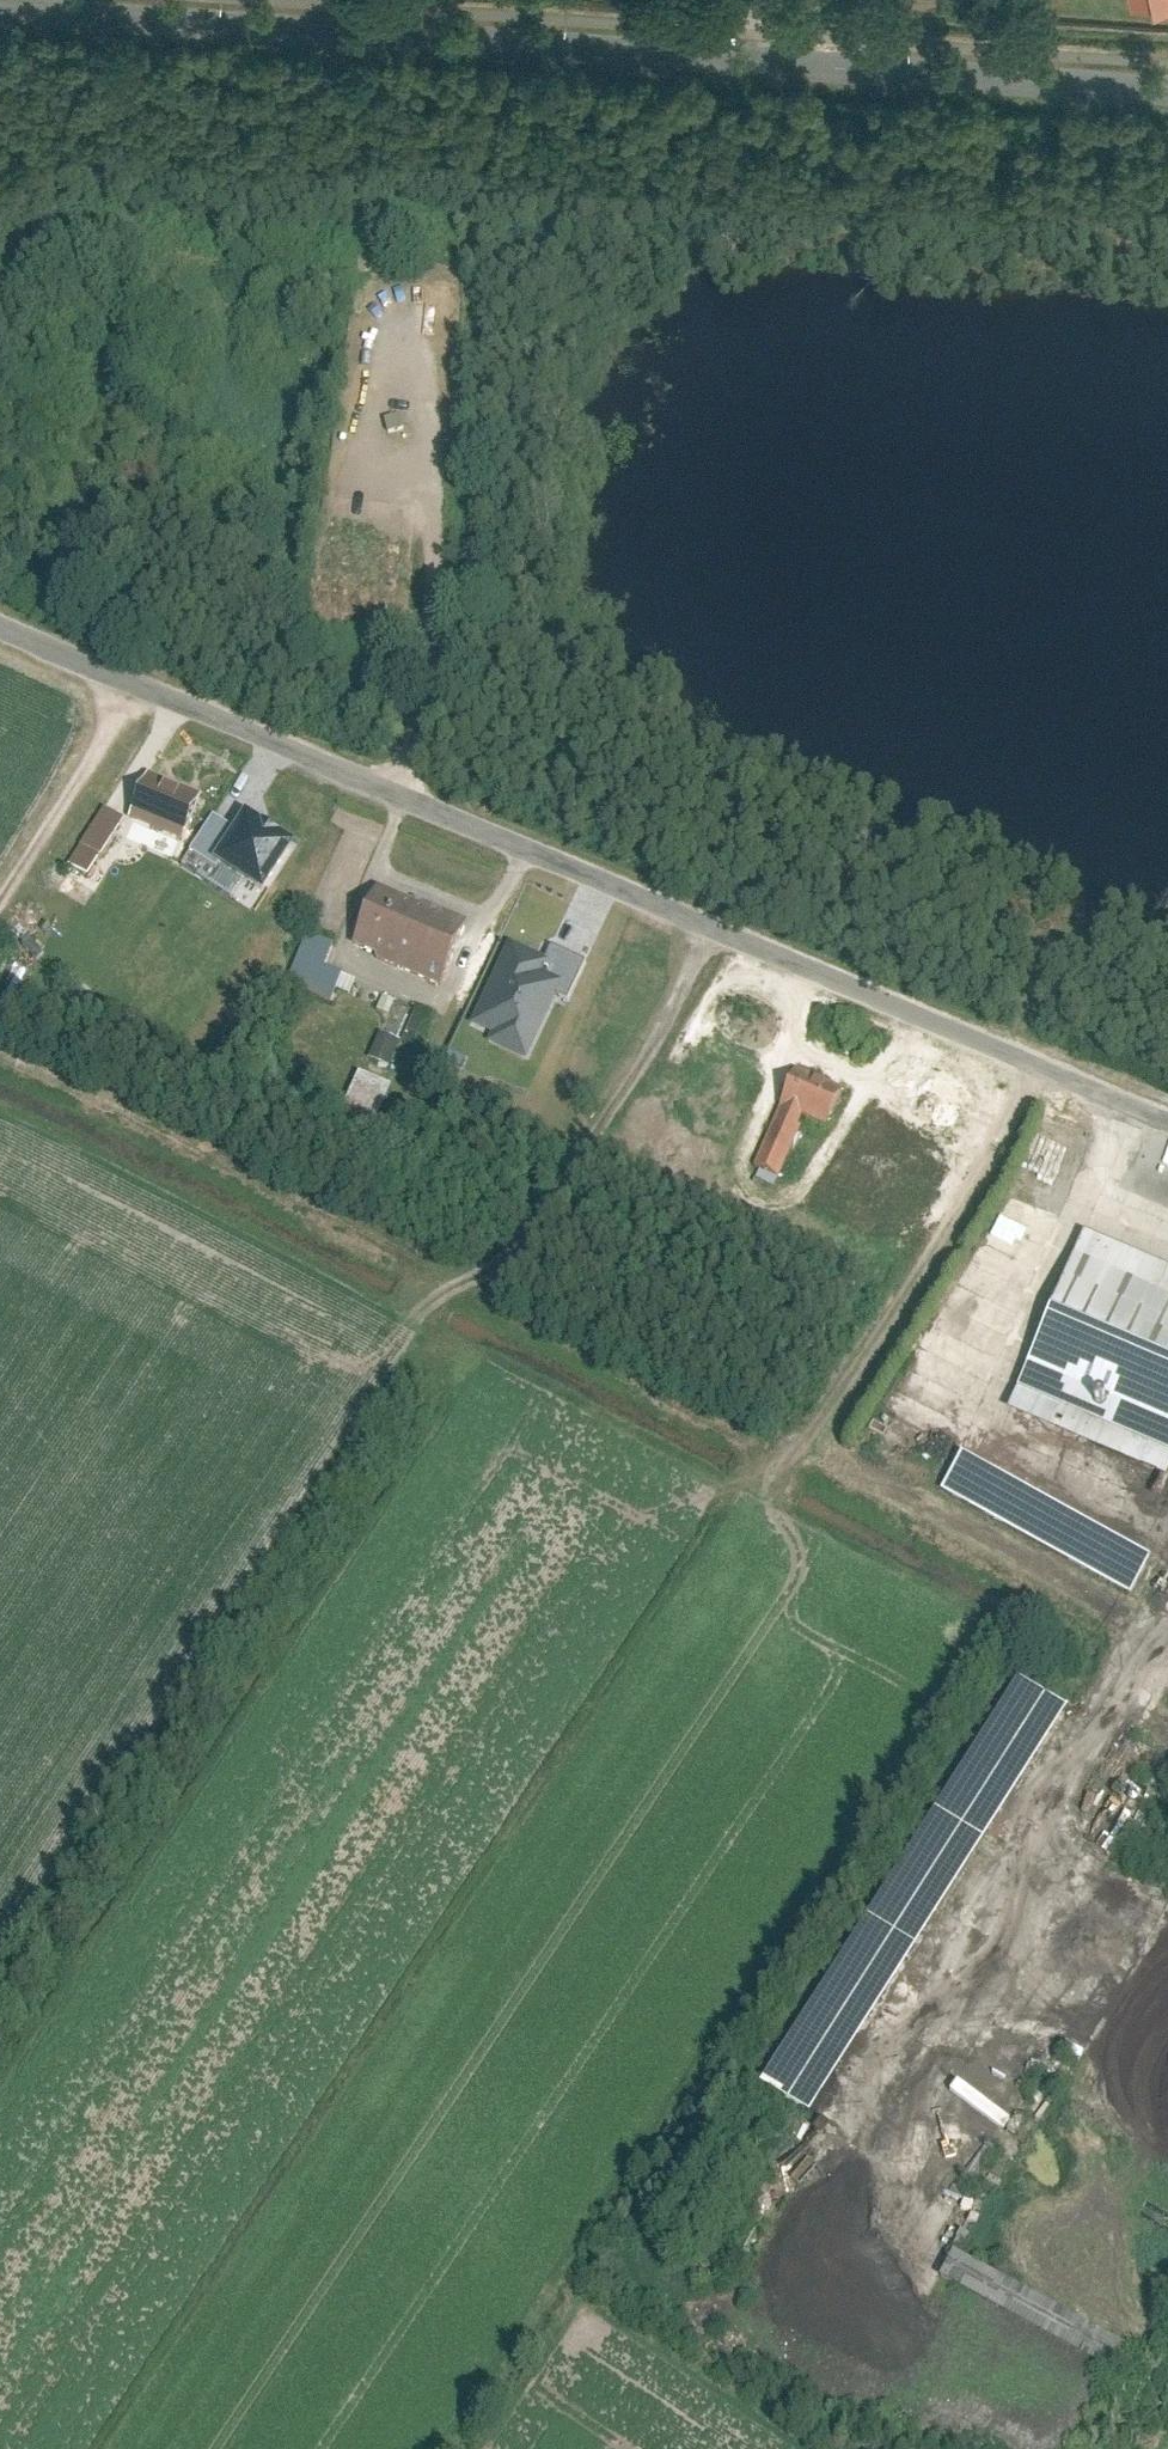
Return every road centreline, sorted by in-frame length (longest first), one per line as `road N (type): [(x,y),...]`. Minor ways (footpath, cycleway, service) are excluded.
road 1 (residential): [(0,623),(1167,1117)]
road 2 (residential): [(0,1),(1167,84)]
road 3 (track): [(133,680),(0,914)]

